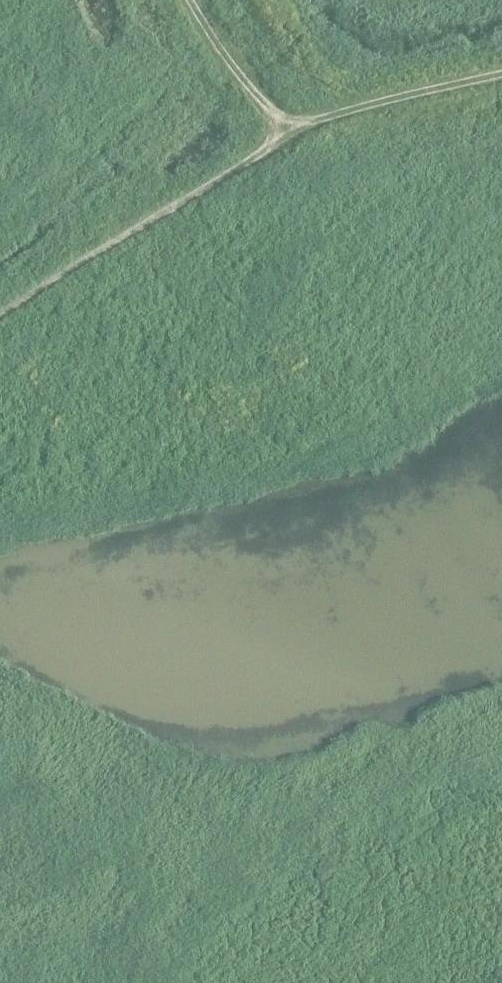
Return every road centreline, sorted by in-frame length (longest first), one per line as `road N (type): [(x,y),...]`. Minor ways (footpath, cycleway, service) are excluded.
road 1 (track): [(0,313),(286,131),(200,0)]
road 2 (track): [(286,131),(501,75)]

